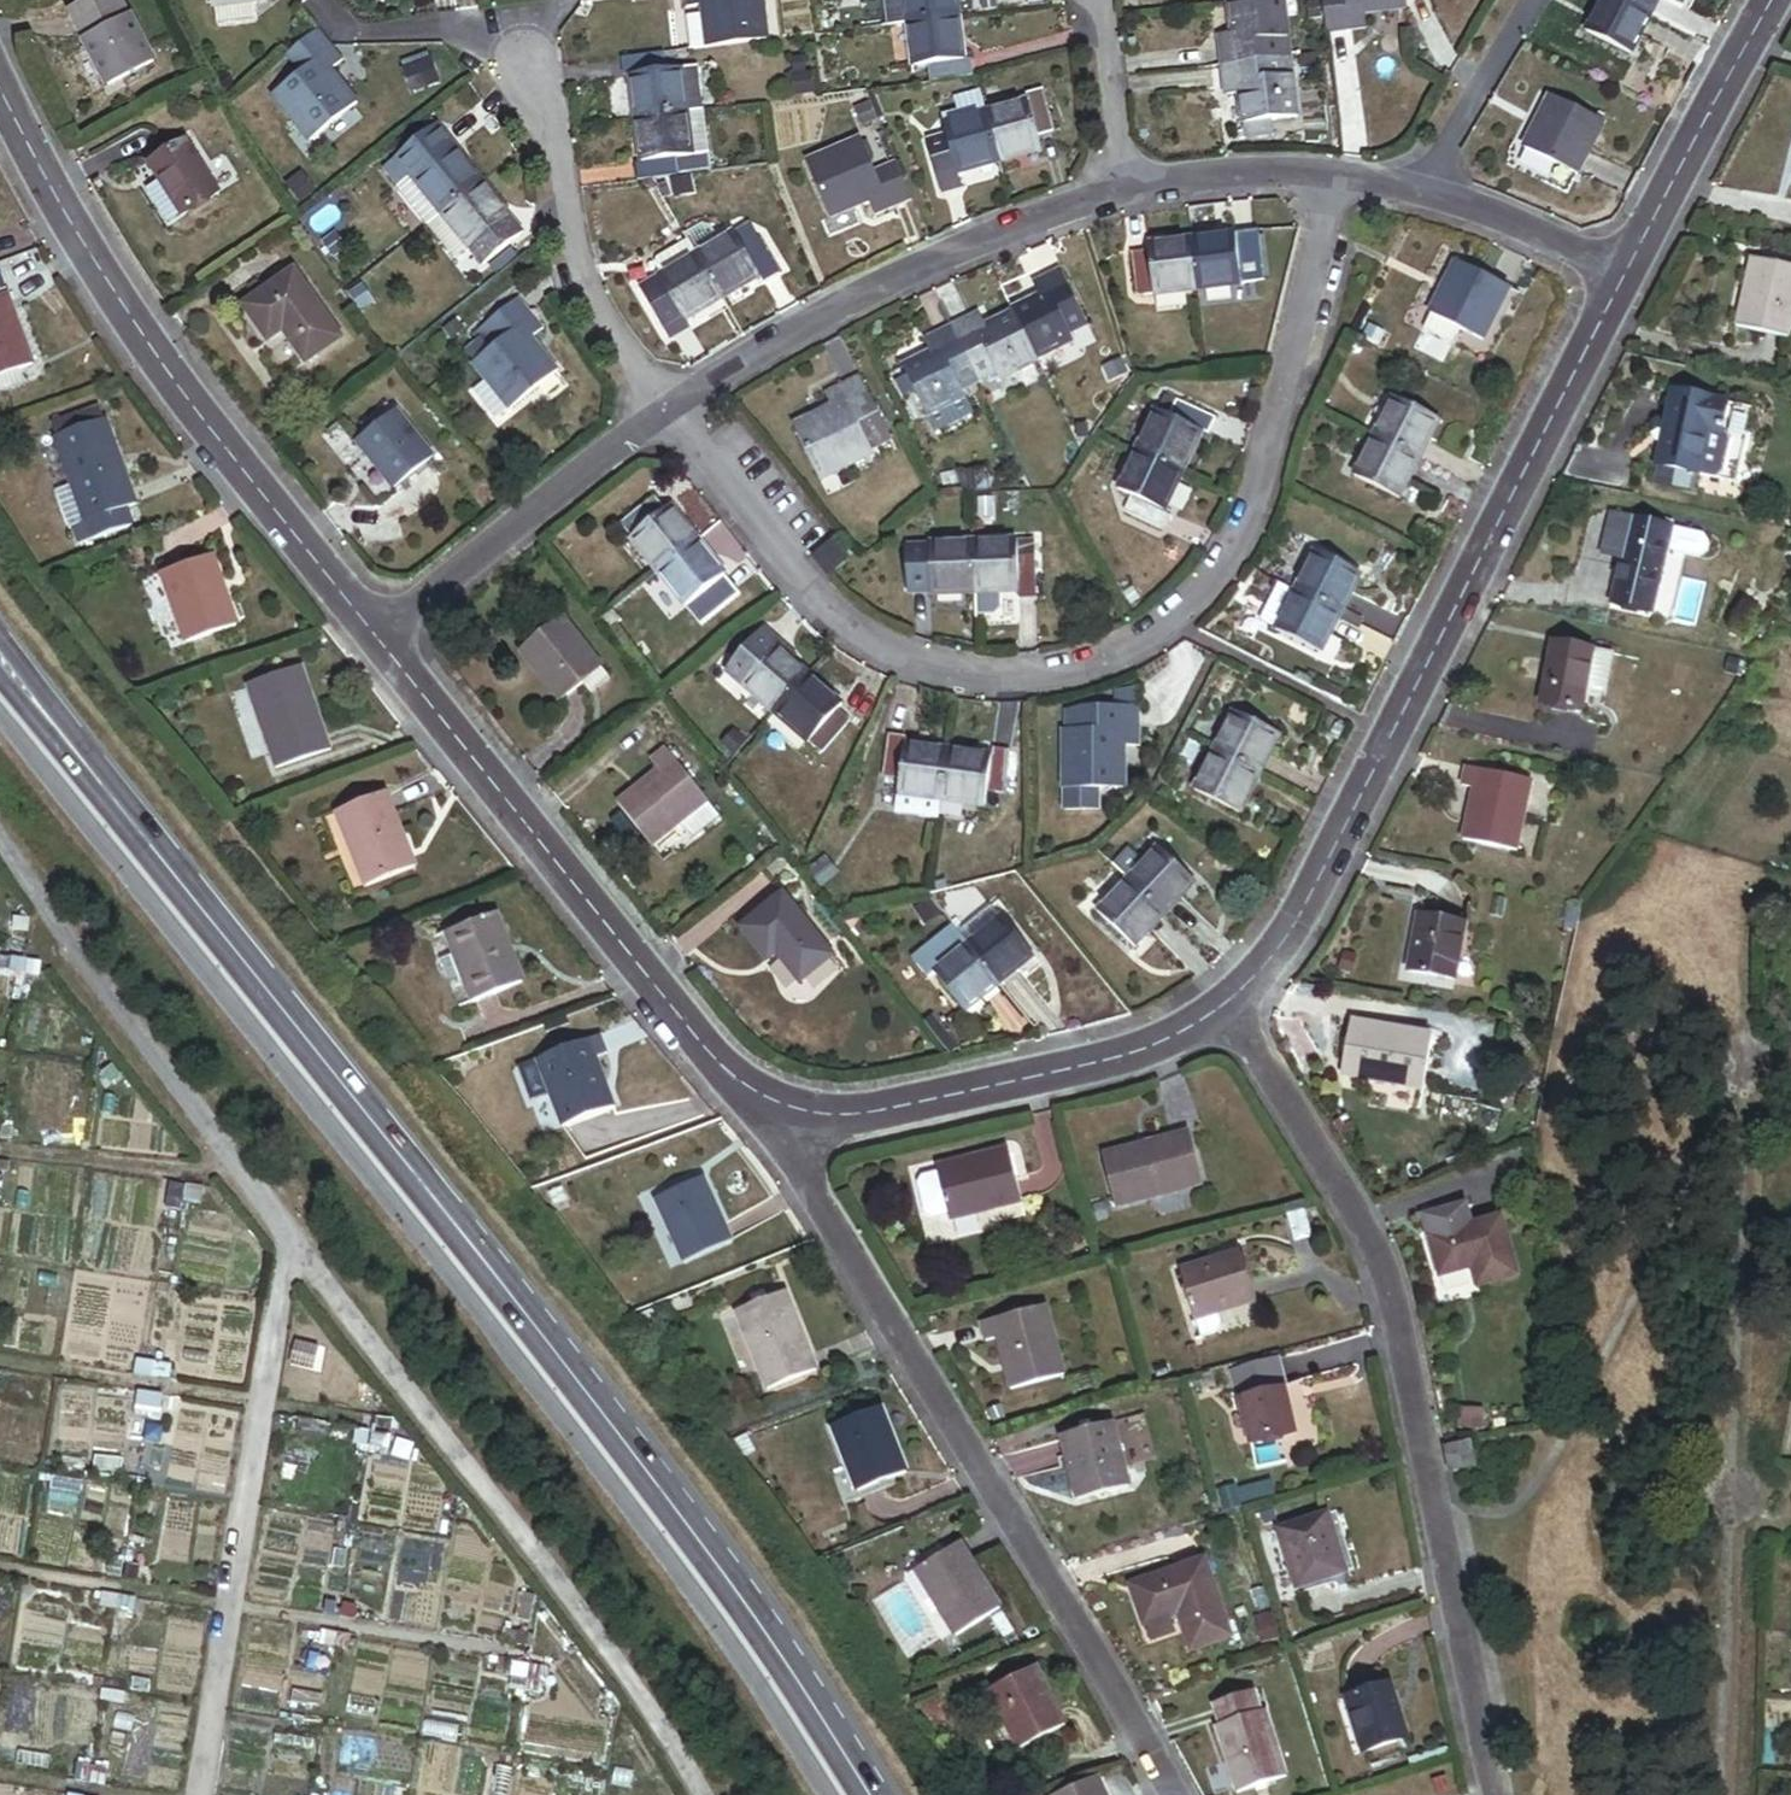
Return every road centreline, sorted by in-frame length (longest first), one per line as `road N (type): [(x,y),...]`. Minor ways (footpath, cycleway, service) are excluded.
road 1 (secondary): [(866,1794),(832,1736),(649,1486),(0,674)]
road 2 (residential): [(666,405),(751,526),(847,632),(929,670),(1012,682),(1094,666),(1173,622),(1235,549),(1267,473),(1330,176)]
road 3 (residential): [(1232,1011),(1304,904),(1621,273)]
road 4 (residential): [(1493,1794),(1381,1266),(1232,1011)]
road 5 (residential): [(785,1118),(805,1181),(1168,1794)]
road 6 (residential): [(0,88),(145,349),(379,640)]
road 7 (residential): [(379,640),(694,1059),(785,1118)]
road 8 (track): [(294,1243),(199,1794)]
road 9 (residential): [(666,405),(937,261),(1126,185)]
road 10 (residential): [(785,1118),(848,1121),(1121,1058),(1232,1011)]
road 11 (residential): [(379,640),(666,405)]
road 12 (residential): [(666,405),(586,290),(561,160),(523,70)]
road 13 (residential): [(1621,273),(1778,0)]
road 14 (residential): [(1422,189),(1534,0)]
road 15 (residential): [(1422,189),(1621,273)]
road 16 (residential): [(1126,185),(1216,173),(1330,176)]
road 17 (residential): [(1126,185),(1099,0)]

